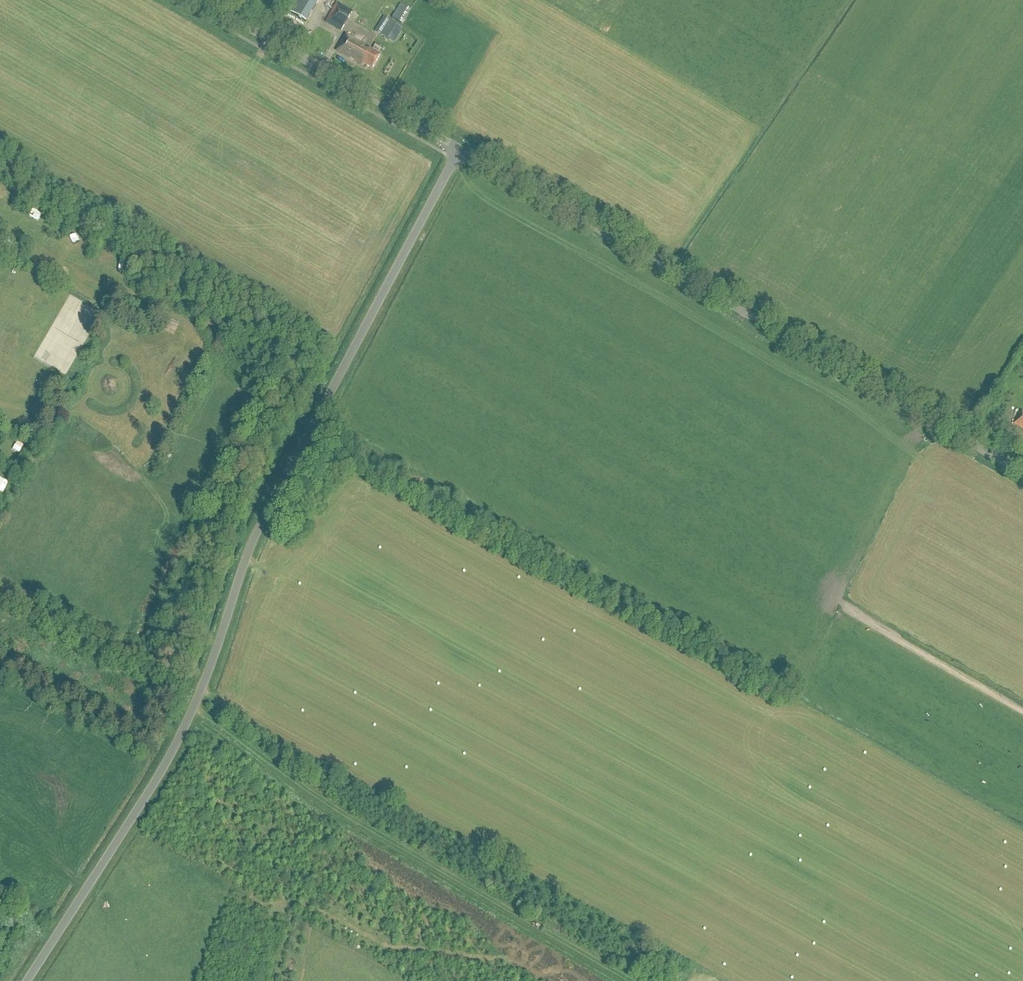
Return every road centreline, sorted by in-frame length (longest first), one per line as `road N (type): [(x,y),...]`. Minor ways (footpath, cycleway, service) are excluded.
road 1 (tertiary): [(27,980),(173,750),(257,532),(460,150)]
road 2 (tertiary): [(1022,474),(460,150)]
road 3 (track): [(193,709),(319,798),(631,980)]
road 4 (tertiary): [(460,150),(199,0)]
road 5 (track): [(0,405),(73,413),(130,451)]

